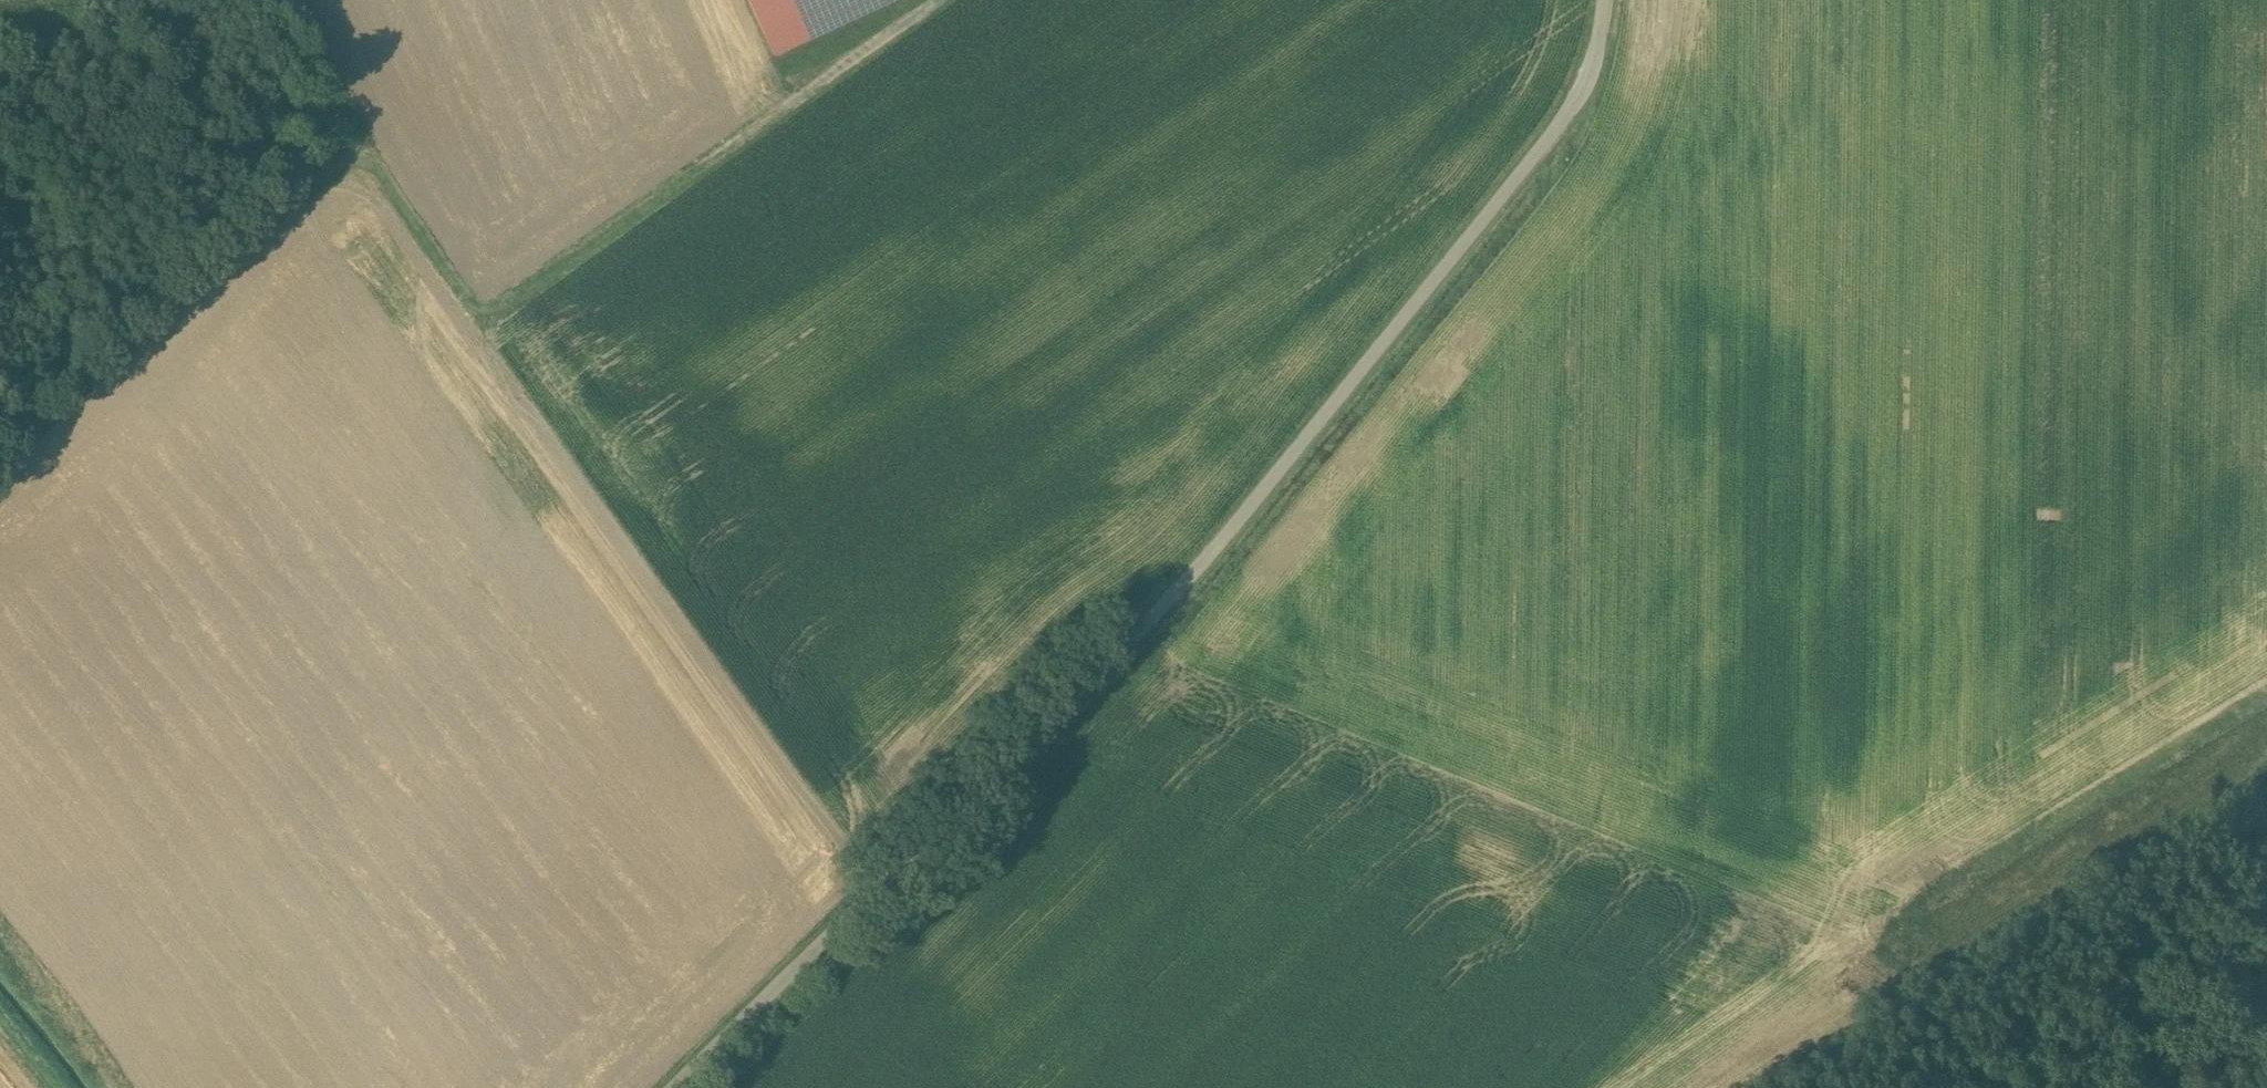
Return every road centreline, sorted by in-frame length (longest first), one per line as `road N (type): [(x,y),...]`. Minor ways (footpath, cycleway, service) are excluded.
road 1 (unclassified): [(674,1087),(1136,634),(1585,91),(1607,0)]
road 2 (track): [(933,0),(486,309),(472,307),(361,158),(347,154),(0,463)]

